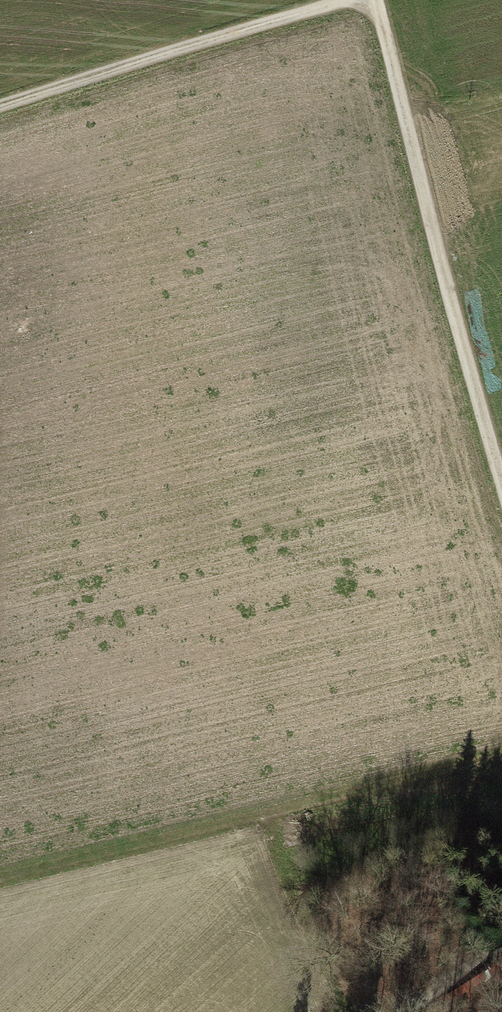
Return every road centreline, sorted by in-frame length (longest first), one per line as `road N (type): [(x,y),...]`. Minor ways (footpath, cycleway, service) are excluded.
road 1 (track): [(501,468),(460,340),(376,0)]
road 2 (track): [(501,759),(49,861)]
road 3 (track): [(0,105),(334,0)]

